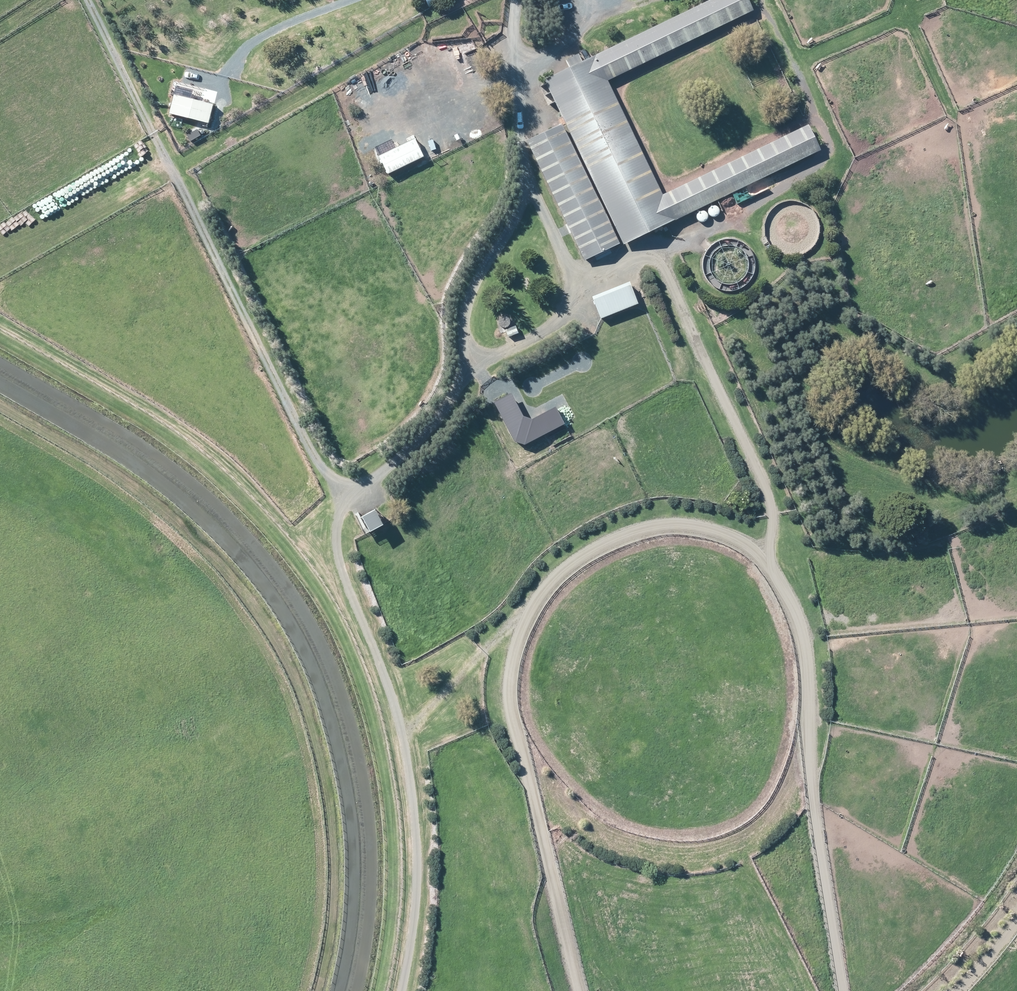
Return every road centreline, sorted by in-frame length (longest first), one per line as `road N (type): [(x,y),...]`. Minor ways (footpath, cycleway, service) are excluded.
road 1 (track): [(531,179),(517,226),(471,285),(457,372),(427,418),(346,496),(342,528),(417,779),(420,883),(400,990)]
road 2 (track): [(403,732),(514,620),(610,551),(645,534),(695,530),(757,552),(777,570),(816,674),(814,771),(839,990)]
road 3 (track): [(766,0),(824,115),(828,154),(756,209),(589,282),(576,276),(523,162),(522,0)]
road 4 (track): [(346,496),(318,465),(90,0)]
road 5 (track): [(587,990),(509,698),(512,645)]
road 6 (track): [(655,253),(770,505),(774,536),(764,558)]
road 7 (track): [(457,372),(546,326),(589,282)]

